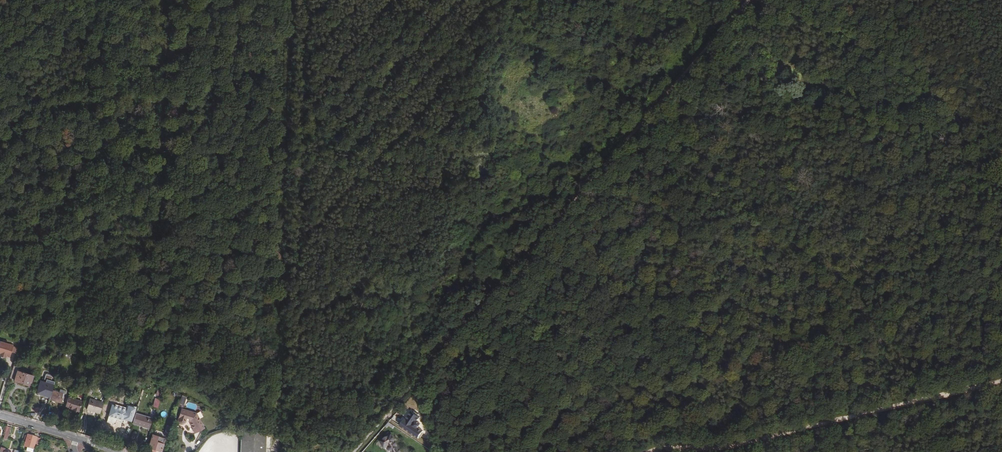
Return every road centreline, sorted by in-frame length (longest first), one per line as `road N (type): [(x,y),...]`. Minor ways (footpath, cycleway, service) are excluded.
road 1 (track): [(355,451),(746,0)]
road 2 (track): [(274,451),(287,0)]
road 3 (track): [(656,451),(727,447),(1001,382)]
road 4 (track): [(1001,160),(866,48),(749,0)]

